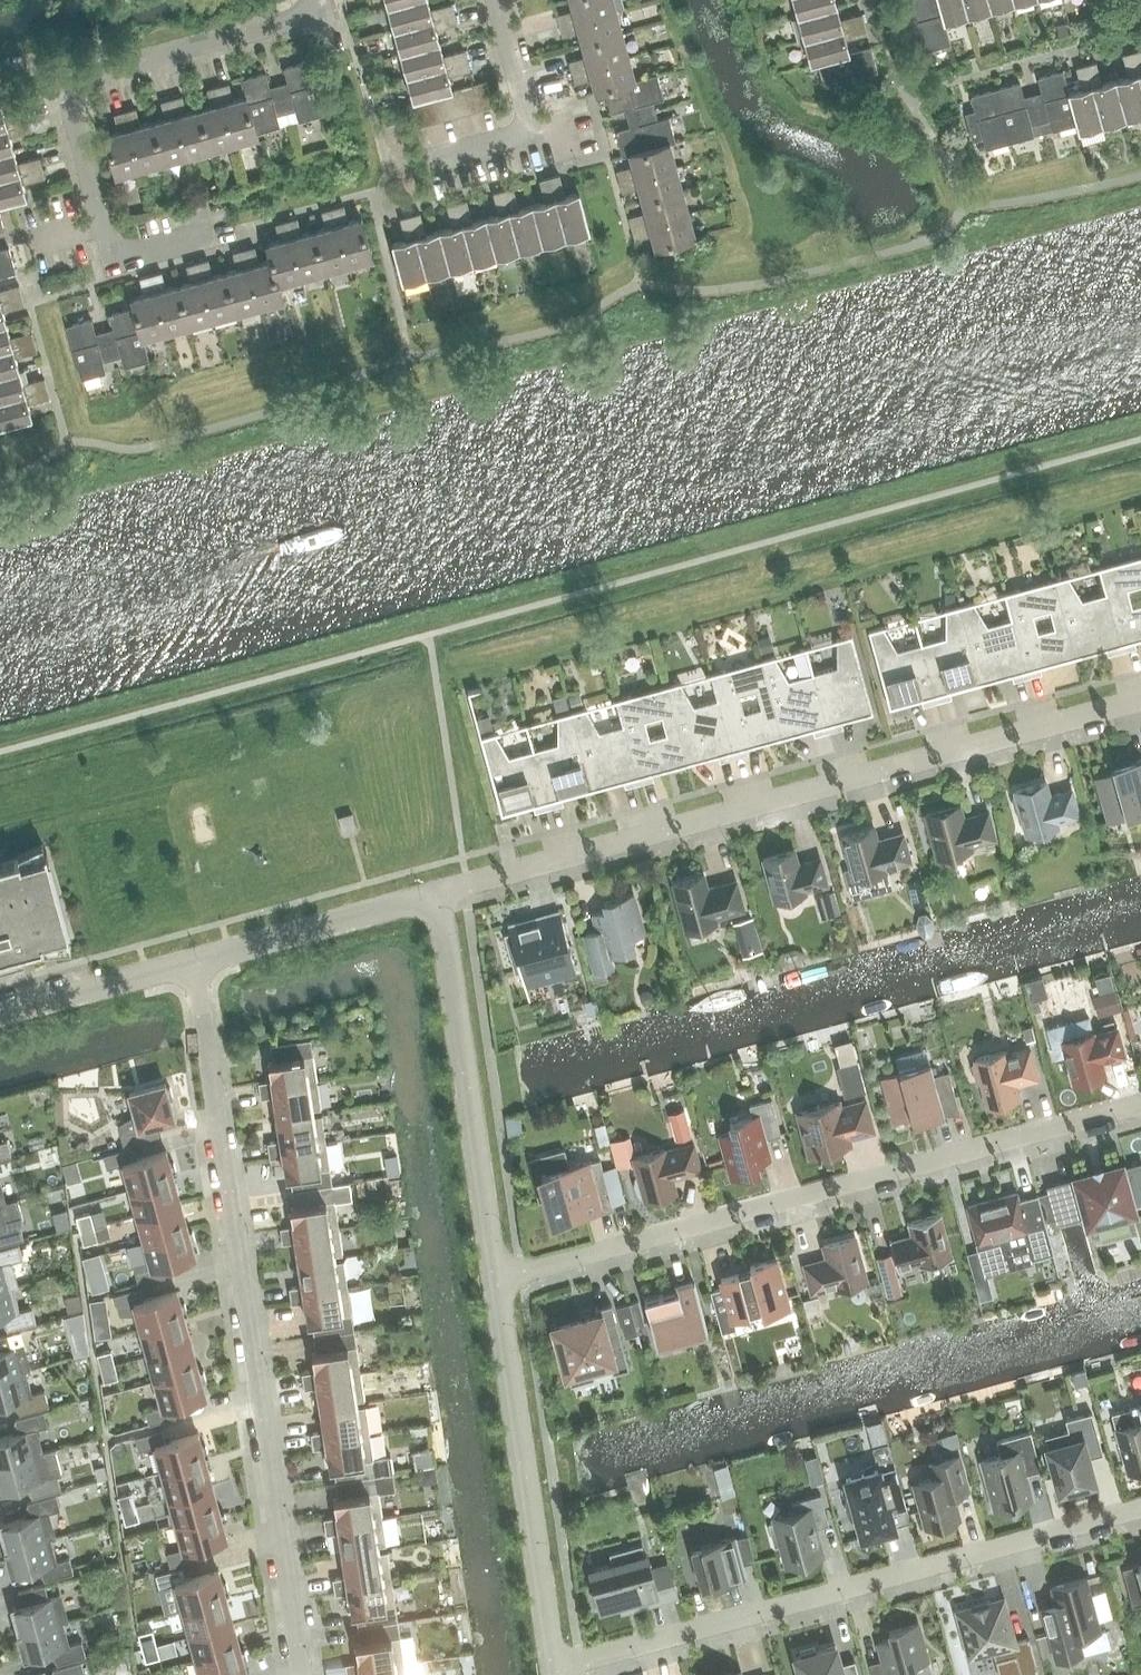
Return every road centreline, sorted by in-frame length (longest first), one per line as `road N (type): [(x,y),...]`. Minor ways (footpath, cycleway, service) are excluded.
road 1 (residential): [(438,895),(1140,699)]
road 2 (residential): [(301,1674),(194,961)]
road 3 (residential): [(496,1279),(1140,1103)]
road 4 (residential): [(554,1670),(1140,1508)]
road 5 (residential): [(201,237),(114,261),(73,93),(89,76),(326,11),(323,0)]
road 6 (unclassified): [(554,1670),(496,1279)]
road 7 (unclassified): [(496,1279),(438,895)]
road 8 (unclassified): [(194,961),(438,895)]
road 9 (unclassified): [(0,1014),(194,961)]
road 10 (residential): [(532,132),(496,0)]

